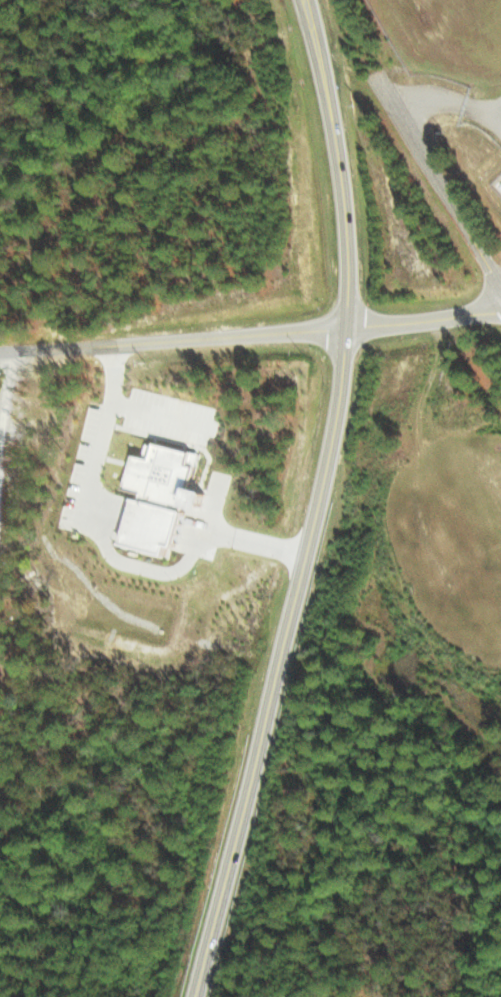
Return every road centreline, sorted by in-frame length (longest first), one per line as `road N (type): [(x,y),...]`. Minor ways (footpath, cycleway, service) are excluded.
road 1 (secondary): [(197,996),(303,562),(346,331),(346,243),(324,79),(302,0)]
road 2 (residential): [(500,303),(428,322),(0,359)]
road 3 (residential): [(500,289),(393,101)]

